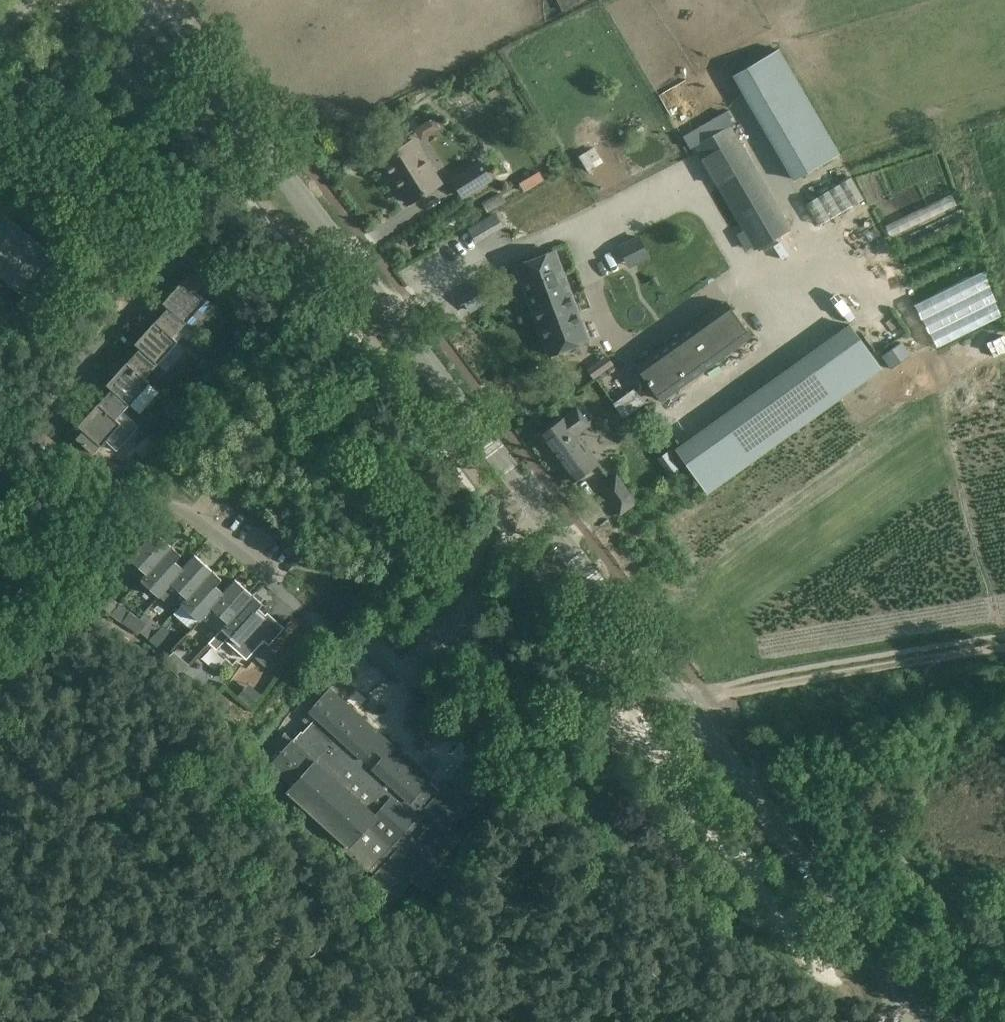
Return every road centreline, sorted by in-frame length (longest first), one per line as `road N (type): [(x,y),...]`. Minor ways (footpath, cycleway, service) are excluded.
road 1 (tertiary): [(911,997),(160,21)]
road 2 (unclassified): [(305,614),(186,514),(93,474),(56,441),(53,417),(64,394),(136,305),(133,282),(0,169)]

